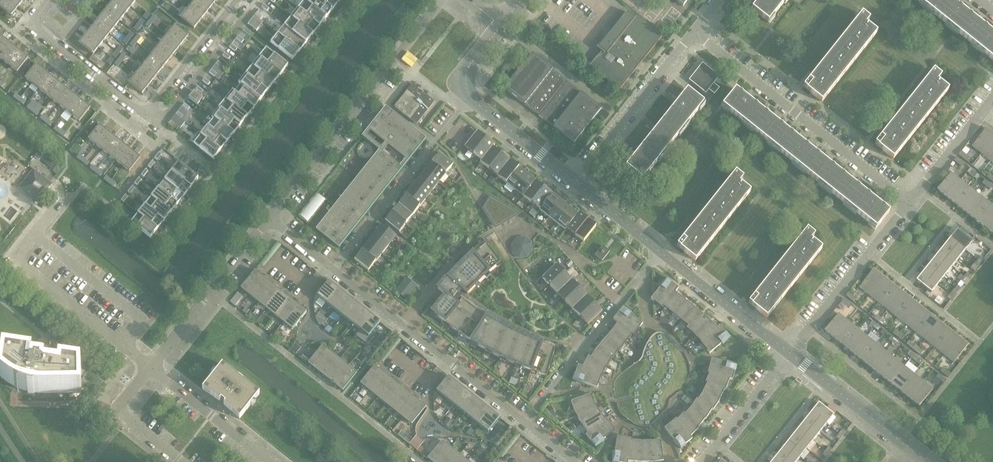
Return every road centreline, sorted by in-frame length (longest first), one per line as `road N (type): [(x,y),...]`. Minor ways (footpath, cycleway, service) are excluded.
road 1 (residential): [(444,0),(268,218)]
road 2 (residential): [(909,203),(694,32)]
road 3 (residential): [(525,422),(332,269)]
road 4 (residential): [(332,269),(472,98)]
road 5 (residential): [(525,422),(659,252)]
road 6 (residential): [(789,353),(909,203)]
road 7 (residential): [(575,181),(694,32)]
road 8 (residential): [(268,218),(149,367)]
road 9 (residential): [(145,116),(30,25),(49,0)]
road 10 (residential): [(789,353),(659,252)]
road 11 (residential): [(158,126),(259,0)]
road 12 (residential): [(268,461),(149,367)]
road 13 (residential): [(907,446),(789,353)]
road 14 (residential): [(237,0),(145,116)]
road 15 (residential): [(183,461),(116,408),(149,367)]
road 16 (residential): [(703,461),(789,353)]
road 17 (residential): [(909,203),(992,98)]
road 18 (residential): [(575,181),(472,98)]

